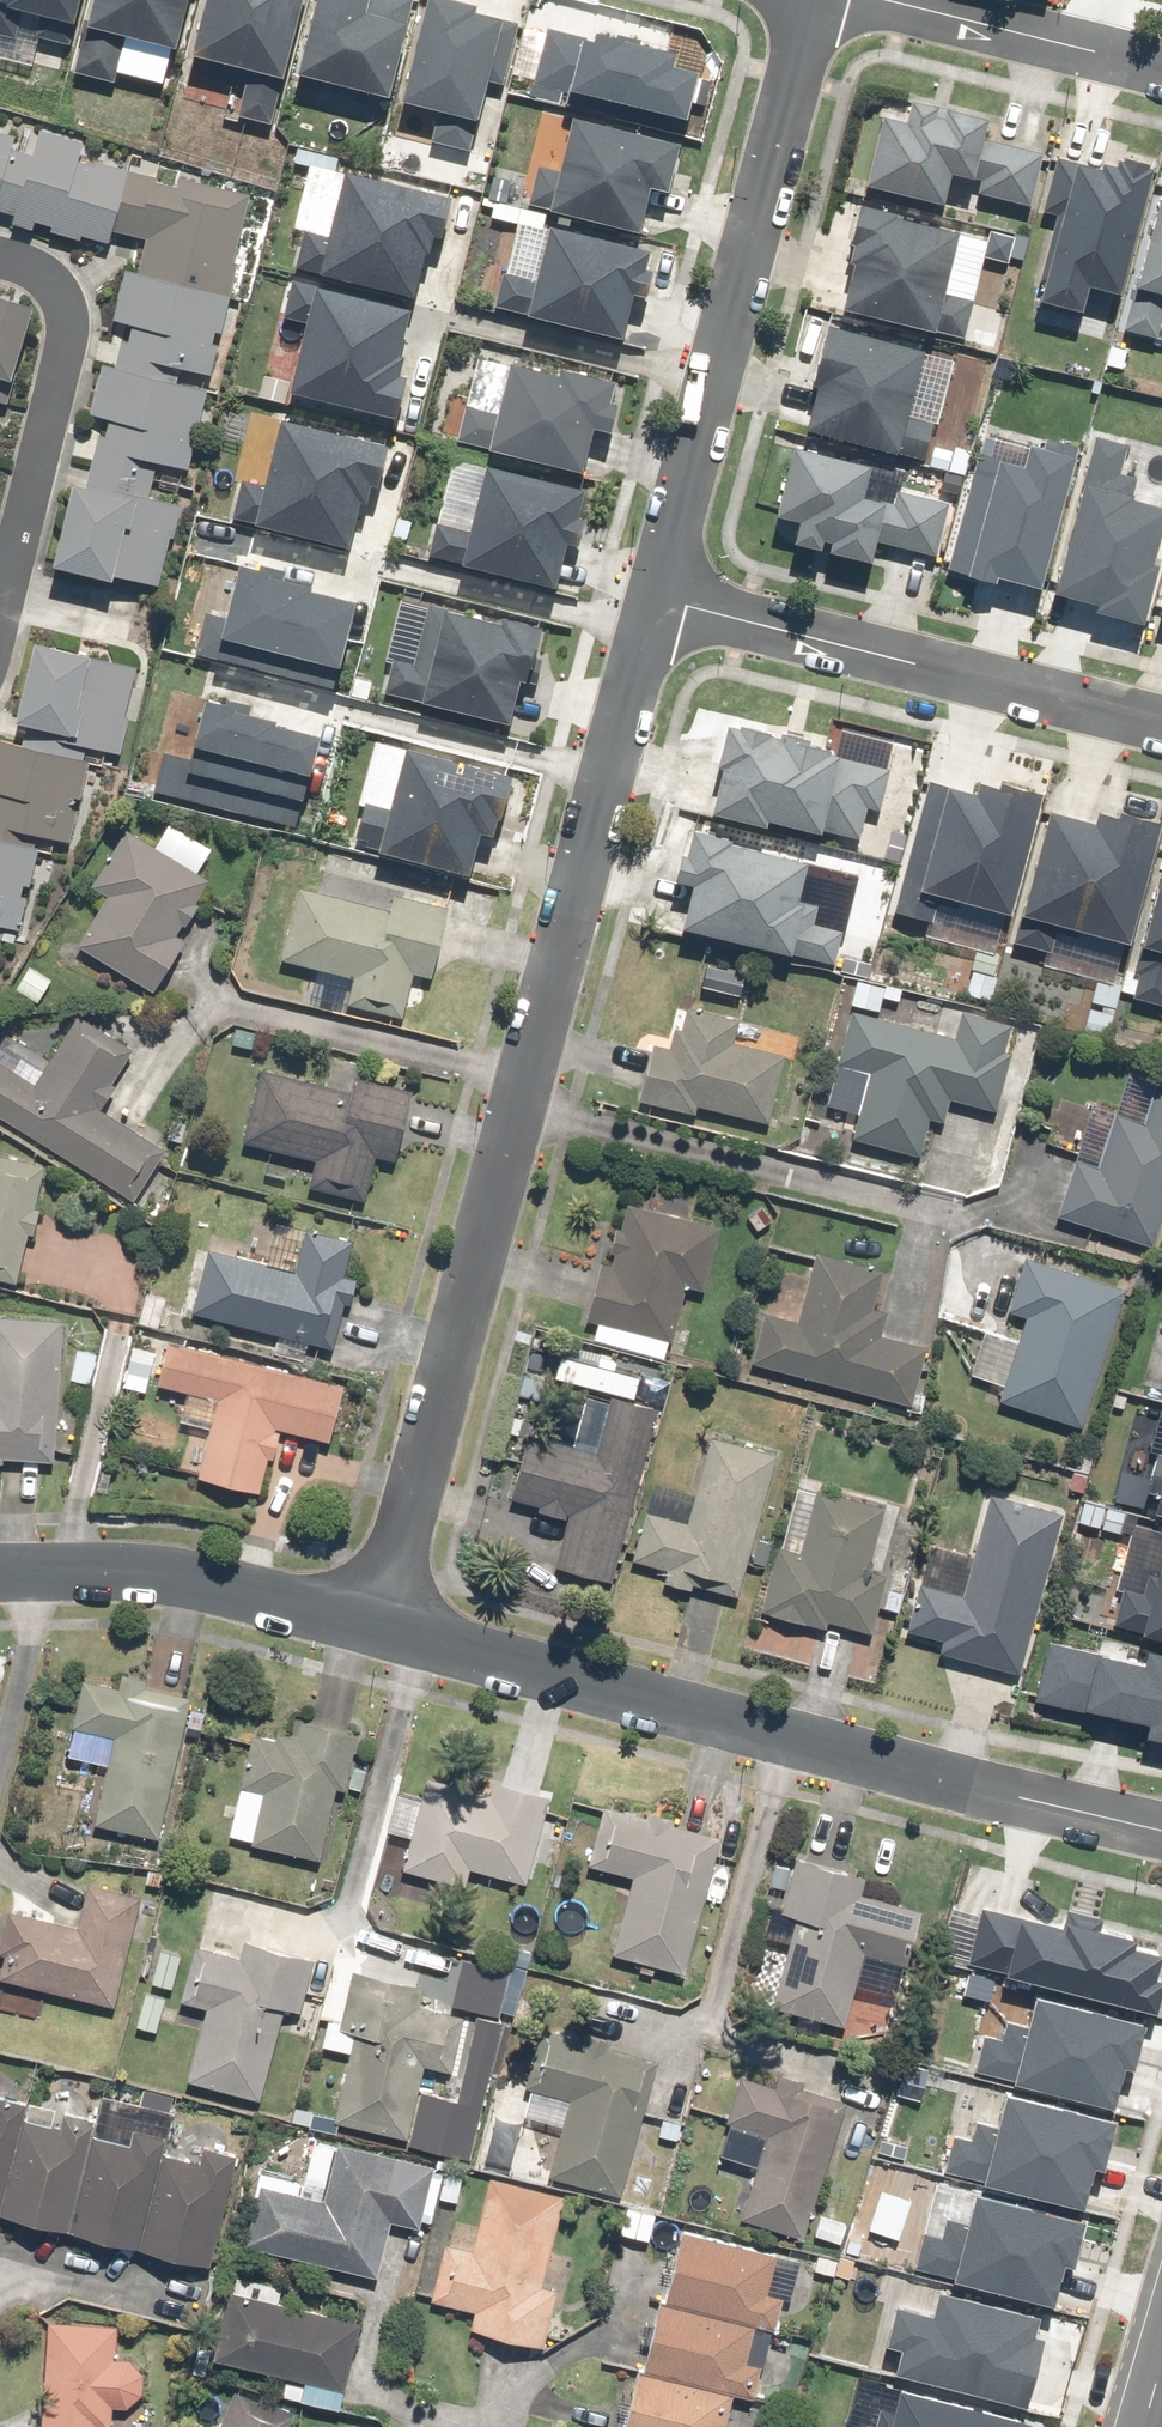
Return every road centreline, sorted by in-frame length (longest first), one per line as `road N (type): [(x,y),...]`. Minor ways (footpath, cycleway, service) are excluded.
road 1 (residential): [(652,597),(381,1617)]
road 2 (residential): [(381,1617),(1018,1797),(1161,1829)]
road 3 (residential): [(811,0),(652,597)]
road 4 (residential): [(652,597),(1161,724)]
road 5 (residential): [(3,606),(75,332),(71,302),(51,273),(0,254)]
road 6 (residential): [(0,1571),(171,1571),(381,1617)]
road 7 (residential): [(1093,53),(882,0)]

